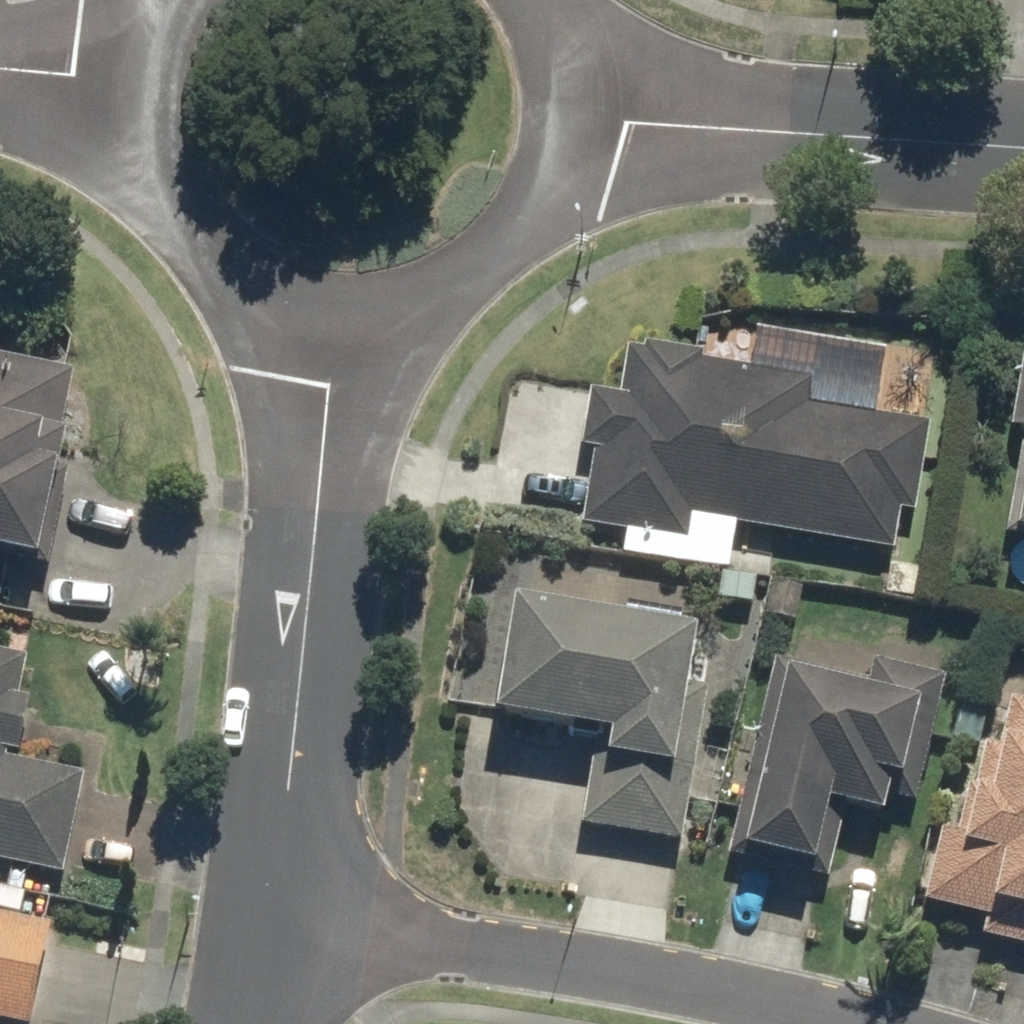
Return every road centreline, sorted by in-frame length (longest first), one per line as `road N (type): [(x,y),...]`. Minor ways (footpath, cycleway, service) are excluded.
road 1 (residential): [(324,293),(298,511),(276,912)]
road 2 (residential): [(276,912),(509,943),(841,1023)]
road 3 (residential): [(563,112),(1023,146)]
road 4 (residential): [(563,112),(530,208),(475,263),(402,293),(324,293)]
road 5 (residential): [(324,293),(255,266),(201,216),(168,151),(161,78)]
road 6 (residential): [(161,78),(0,64)]

